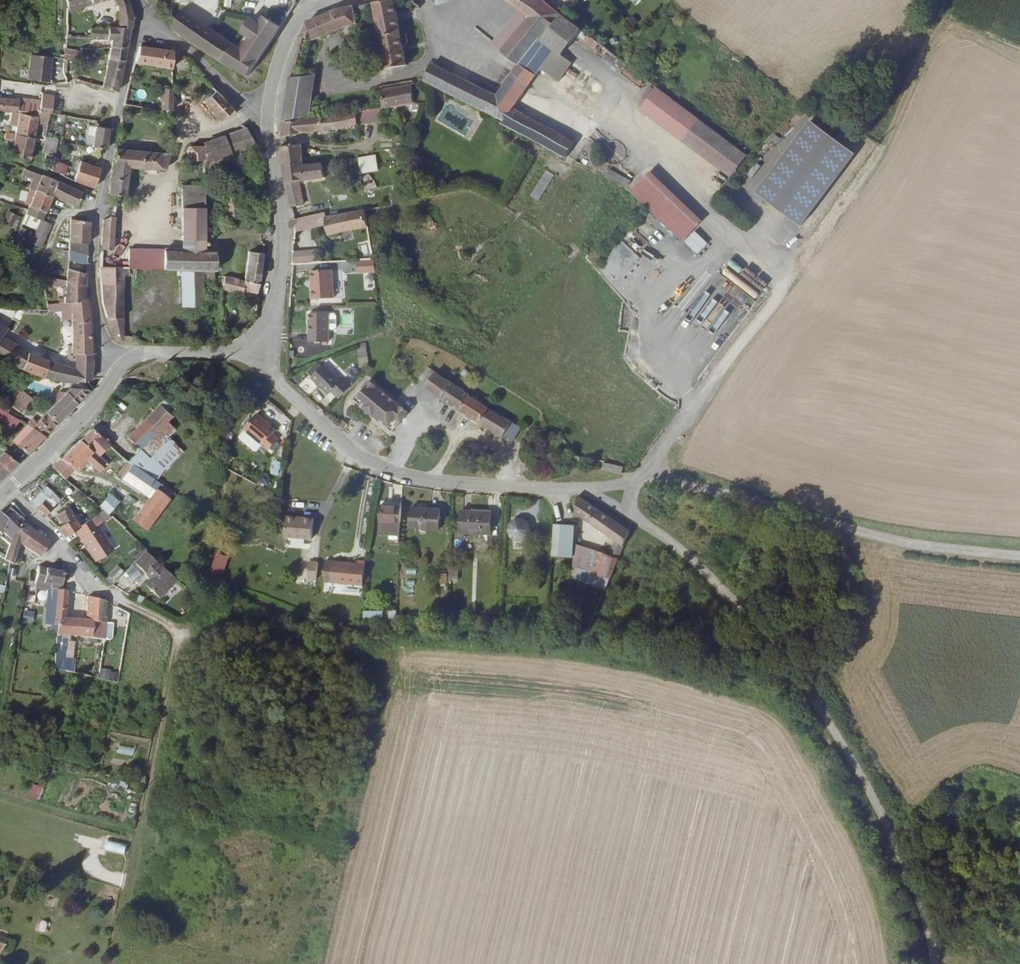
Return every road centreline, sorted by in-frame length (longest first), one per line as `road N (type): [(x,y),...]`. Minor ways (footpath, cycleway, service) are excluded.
road 1 (track): [(935,963),(889,815),(809,684),(734,597),(667,538),(590,490)]
road 2 (track): [(1019,558),(857,535),(667,479),(590,490)]
road 3 (residential): [(590,490),(441,483),(386,468),(338,440),(281,386),(253,340)]
road 4 (residential): [(121,370),(96,294),(100,212),(148,18)]
road 5 (track): [(120,923),(177,659),(172,630),(138,610)]
road 6 (track): [(786,288),(639,483),(629,514)]
road 7 (unclassified): [(253,340),(278,296),(284,231),(272,118)]
road 8 (residential): [(9,488),(89,582),(138,610)]
road 9 (residential): [(9,488),(121,370)]
road 10 (residential): [(272,118),(236,98),(148,18)]
road 11 (residential): [(121,370),(139,357),(224,352),(253,340)]
road 12 (unclassified): [(272,118),(291,36),(321,3)]

